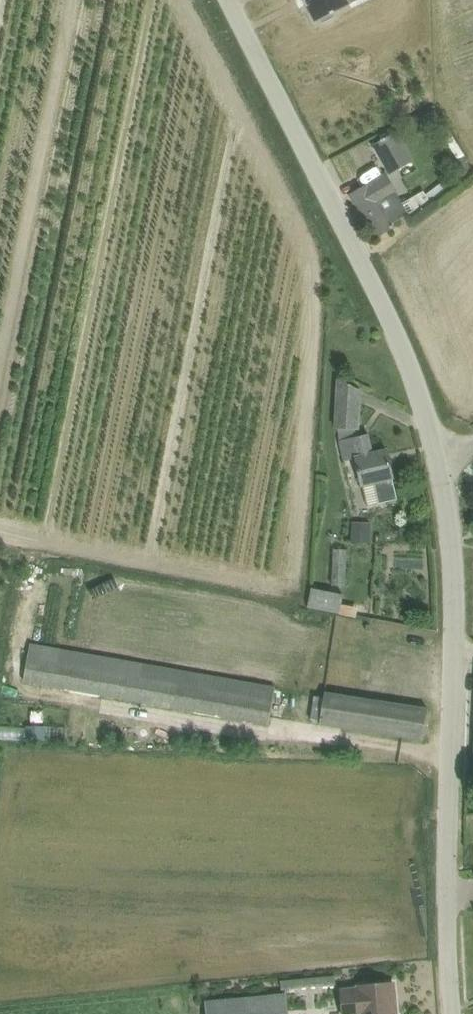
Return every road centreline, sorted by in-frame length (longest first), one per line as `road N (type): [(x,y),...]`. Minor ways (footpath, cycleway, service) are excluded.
road 1 (unclassified): [(434,494),(405,370),(223,0)]
road 2 (residential): [(455,1013),(434,494)]

